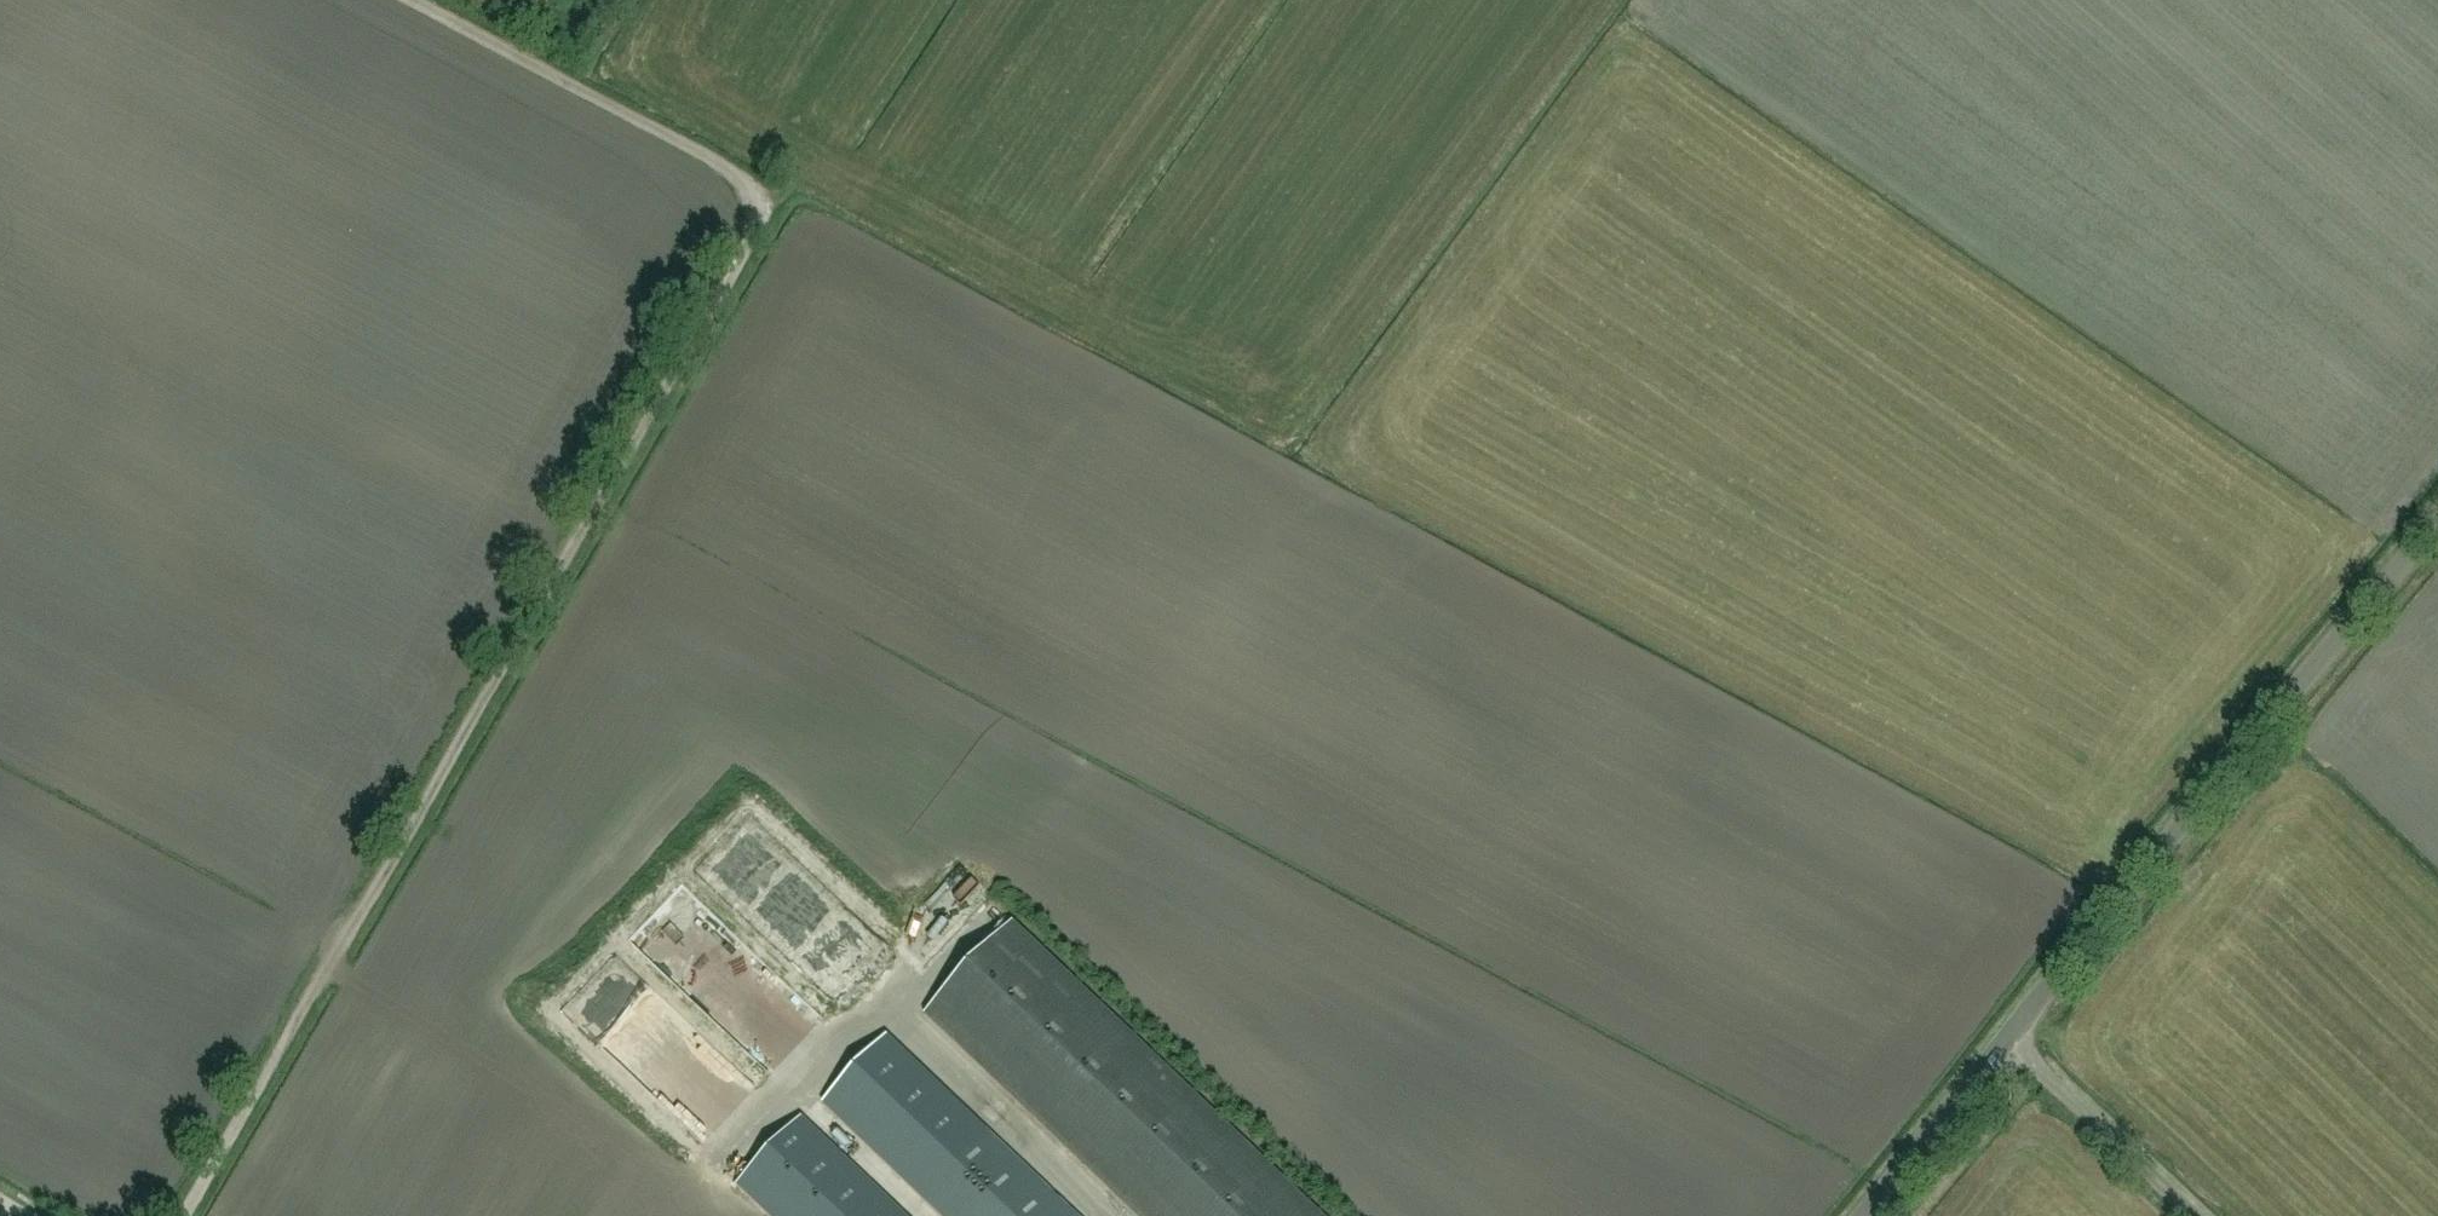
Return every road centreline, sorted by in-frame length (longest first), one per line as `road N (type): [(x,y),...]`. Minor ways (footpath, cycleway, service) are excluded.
road 1 (track): [(340,0),(747,247),(182,1215)]
road 2 (unclassified): [(1877,1215),(2437,552)]

